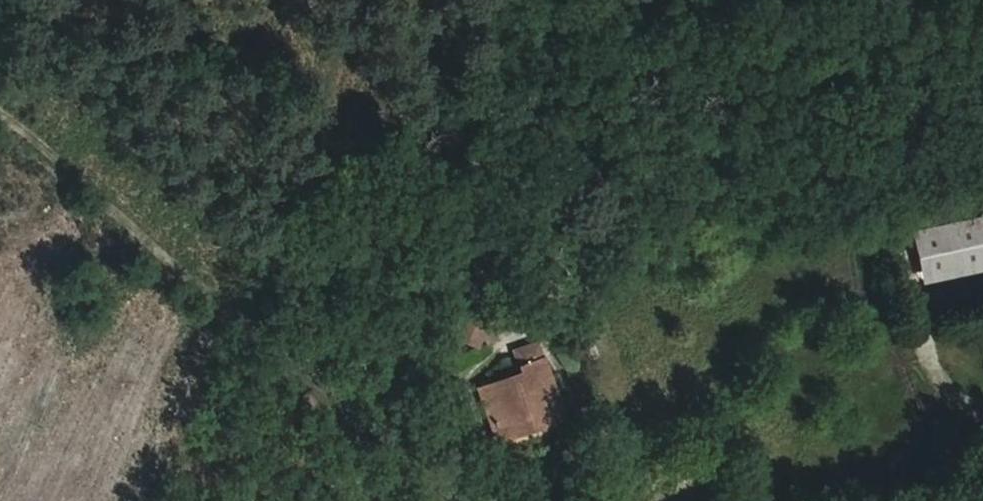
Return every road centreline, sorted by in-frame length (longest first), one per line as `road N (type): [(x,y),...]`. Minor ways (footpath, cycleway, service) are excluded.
road 1 (track): [(442,500),(0,98)]

